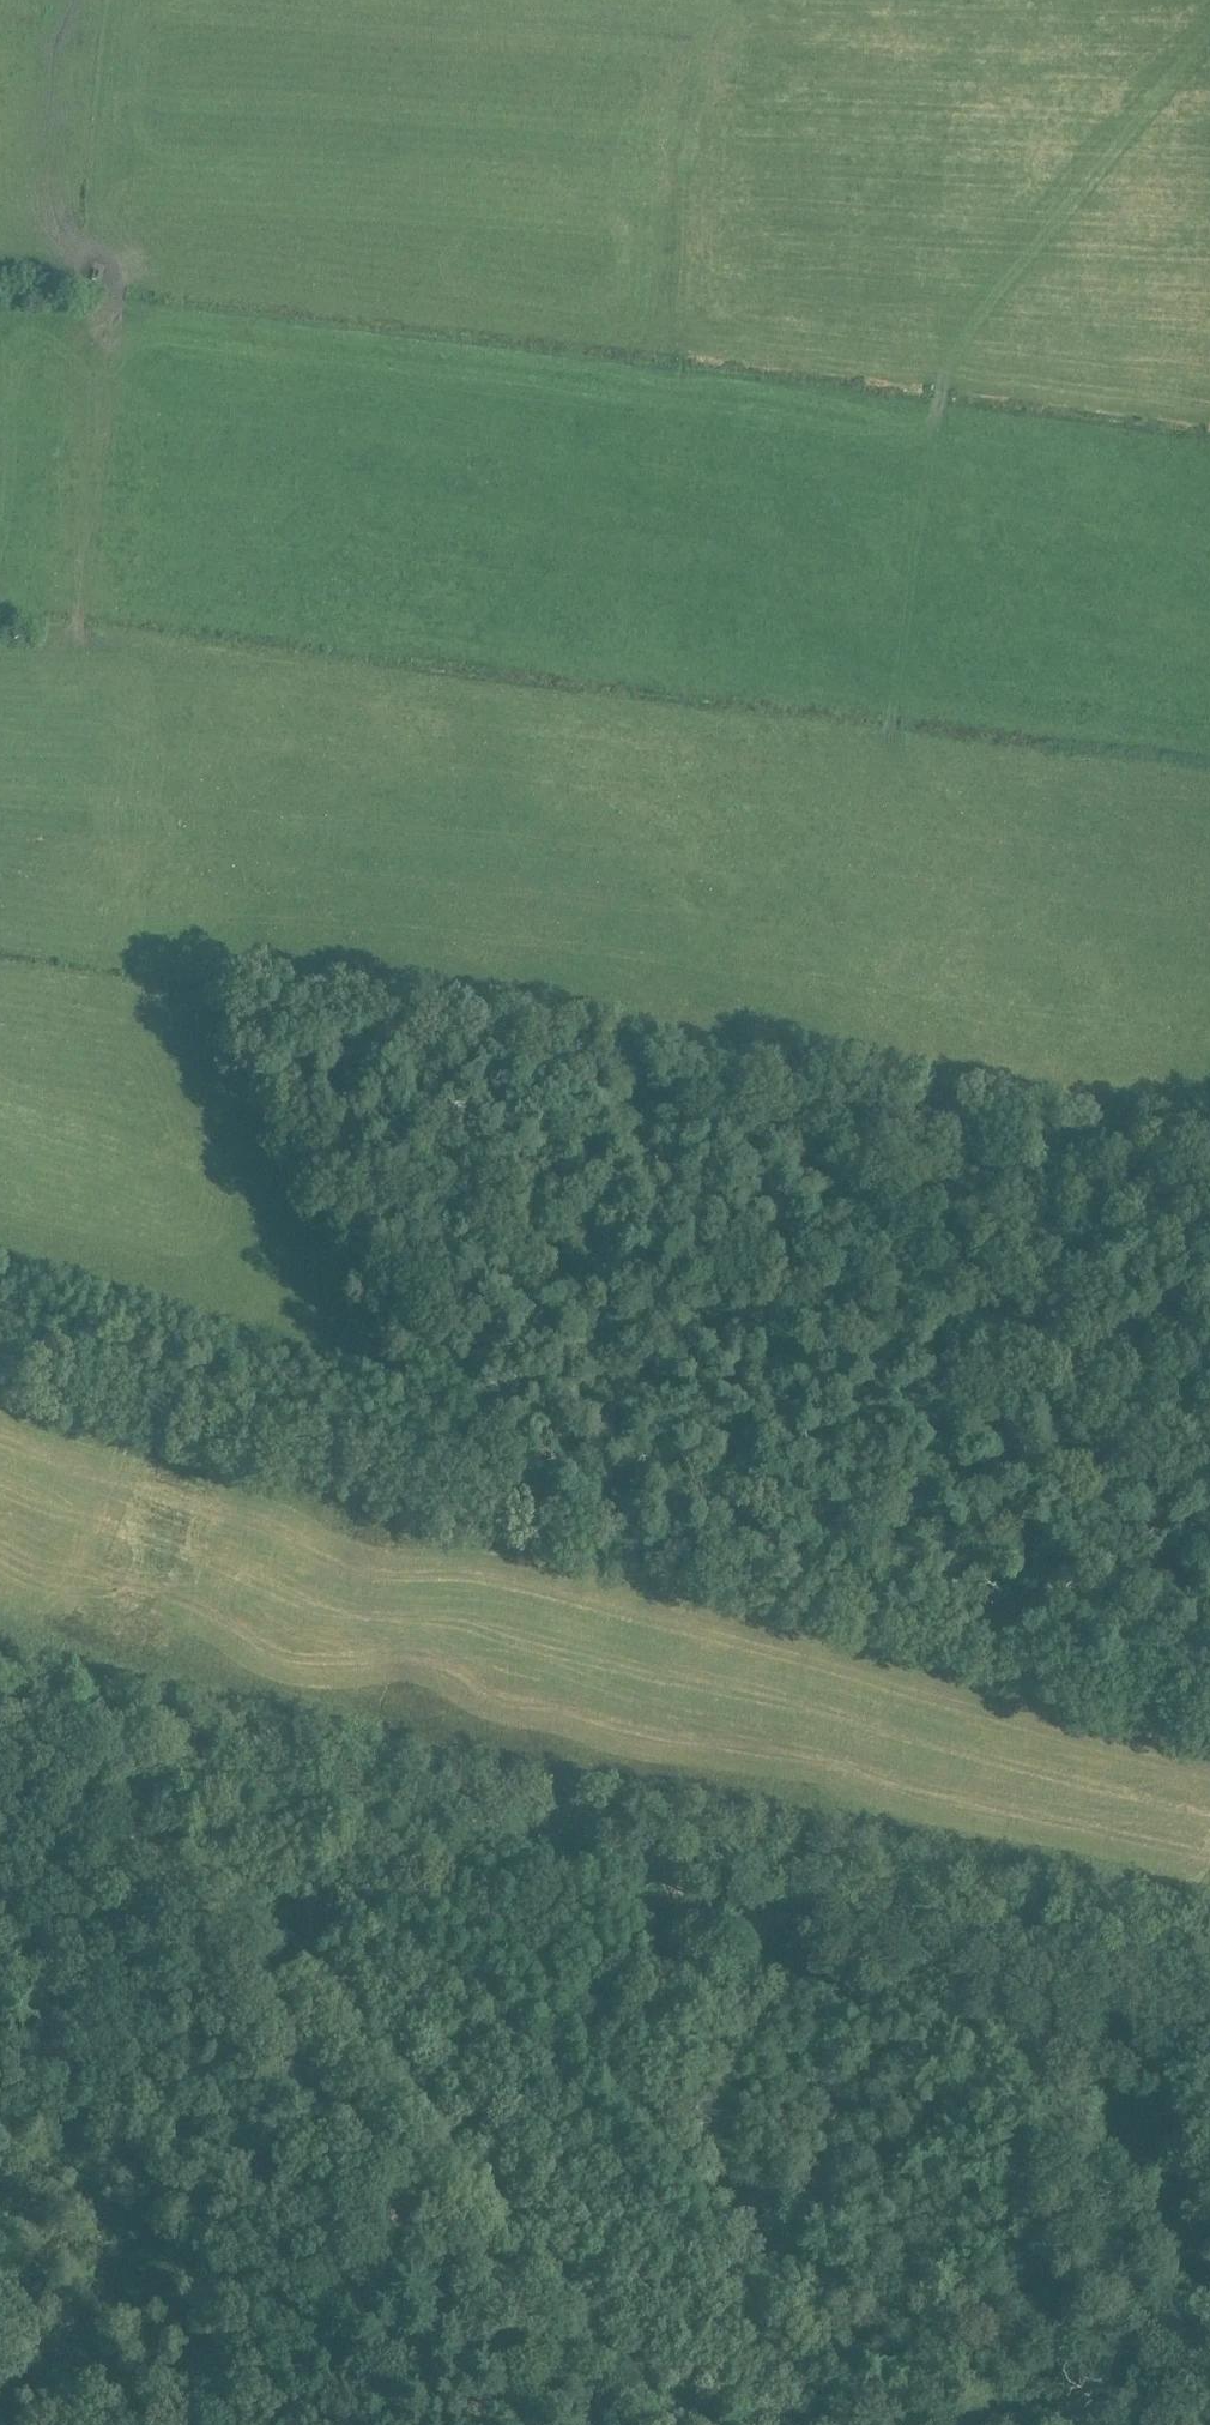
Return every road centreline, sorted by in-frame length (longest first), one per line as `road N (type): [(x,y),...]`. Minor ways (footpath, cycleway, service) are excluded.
road 1 (track): [(1209,1958),(466,1802),(0,1691)]
road 2 (track): [(84,1717),(86,1770),(612,2424)]

